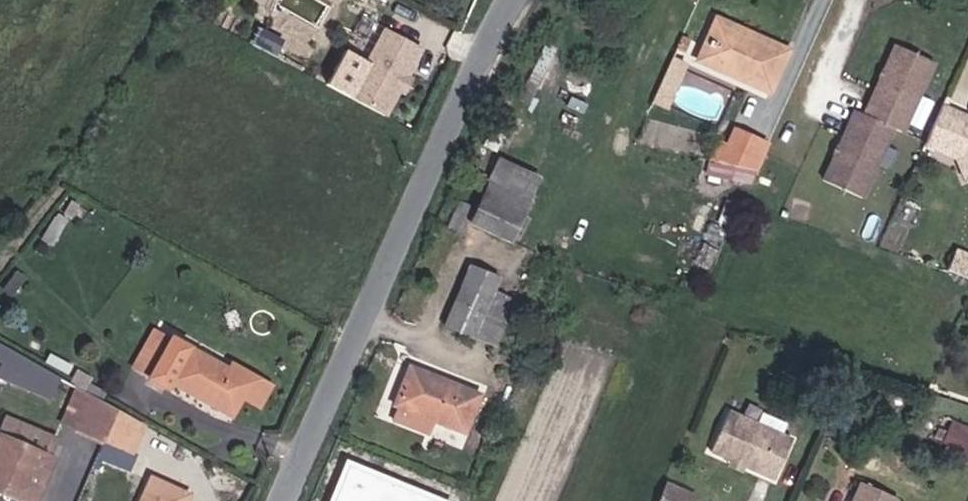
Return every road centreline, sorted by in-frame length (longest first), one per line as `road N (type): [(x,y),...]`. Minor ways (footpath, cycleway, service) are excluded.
road 1 (residential): [(511,0),(288,500)]

